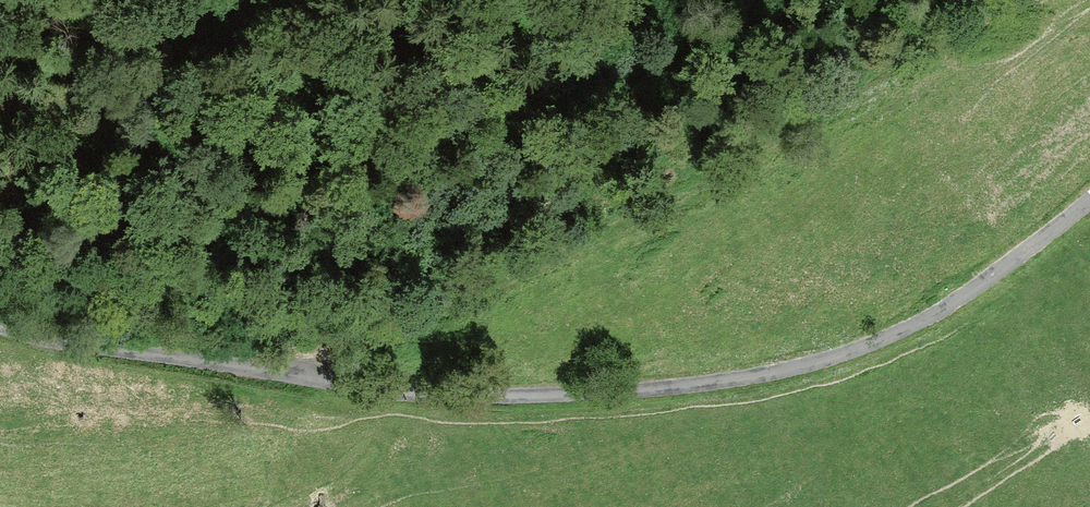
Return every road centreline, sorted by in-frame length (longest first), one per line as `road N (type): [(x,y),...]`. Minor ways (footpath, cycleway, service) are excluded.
road 1 (unclassified): [(1089,202),(913,329),(788,370),(715,383),(550,395),(393,392),(84,345),(0,323)]
road 2 (track): [(276,370),(421,314),(737,159),(1002,0)]

